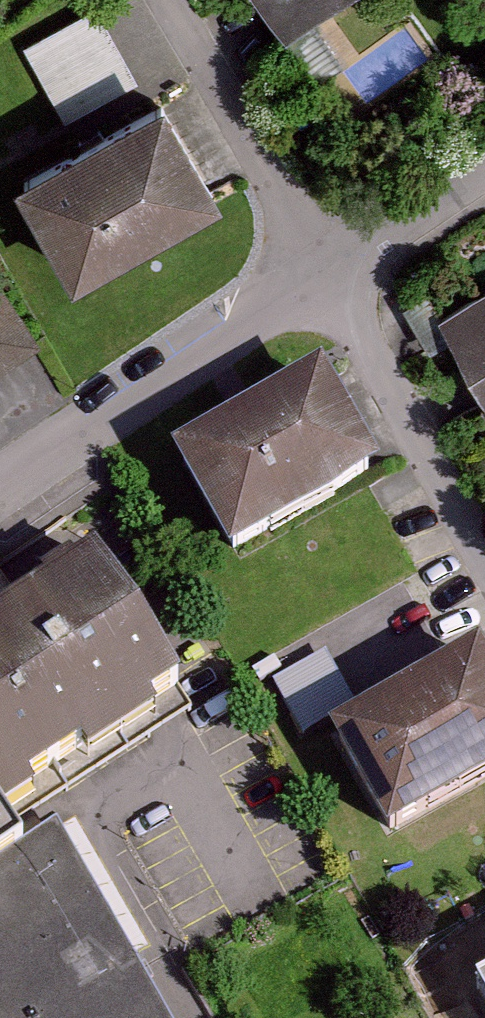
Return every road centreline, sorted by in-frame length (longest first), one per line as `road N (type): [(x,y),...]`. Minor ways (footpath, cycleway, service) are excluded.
road 1 (residential): [(325,267),(0,488)]
road 2 (residential): [(325,267),(484,575)]
road 3 (residential): [(325,267),(169,0)]
road 4 (residential): [(484,160),(325,267)]

